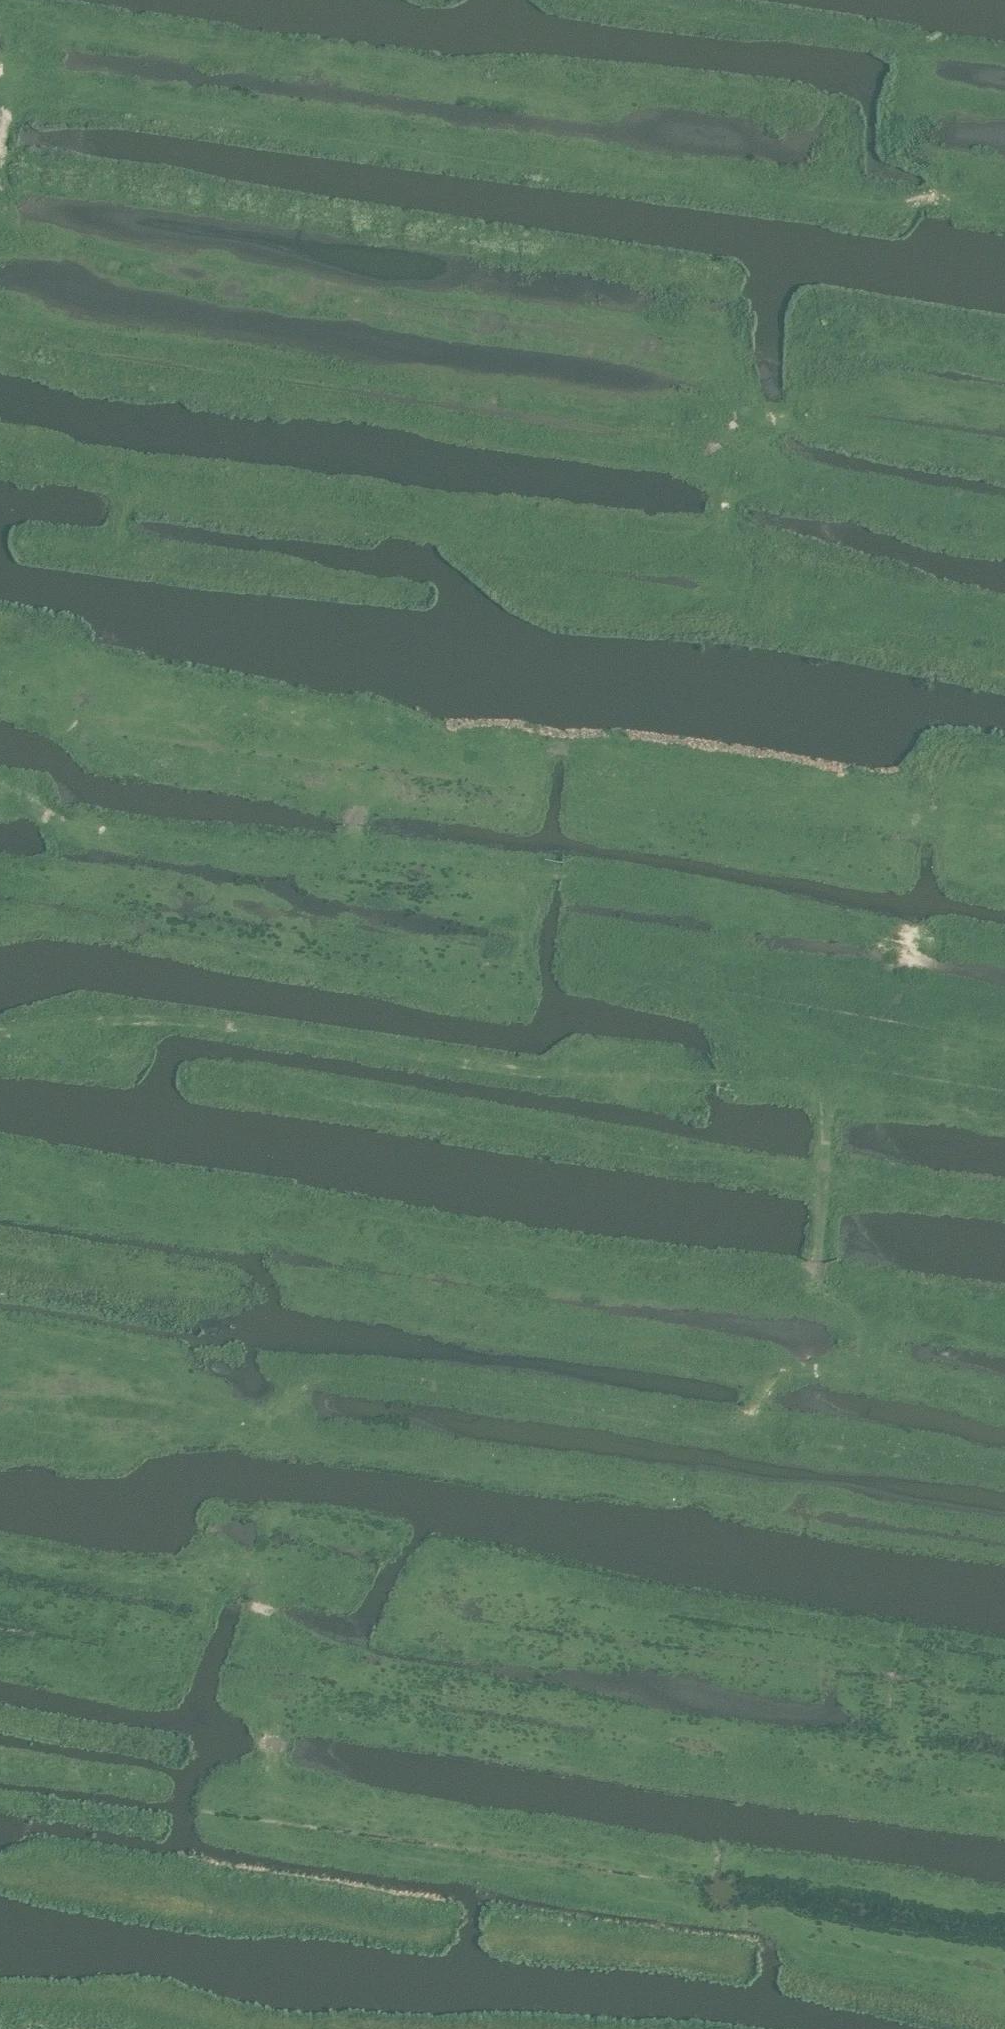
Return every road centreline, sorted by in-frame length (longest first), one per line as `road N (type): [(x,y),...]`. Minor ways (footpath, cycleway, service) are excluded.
road 1 (track): [(0,1029),(177,1017),(553,1072),(739,1074),(815,1088),(823,1147),(817,1259),(824,1281),(862,1320),(865,1336),(864,1352),(850,1365),(771,1378),(747,1413),(729,1422),(309,1377),(274,1410),(252,1417),(0,1396)]

